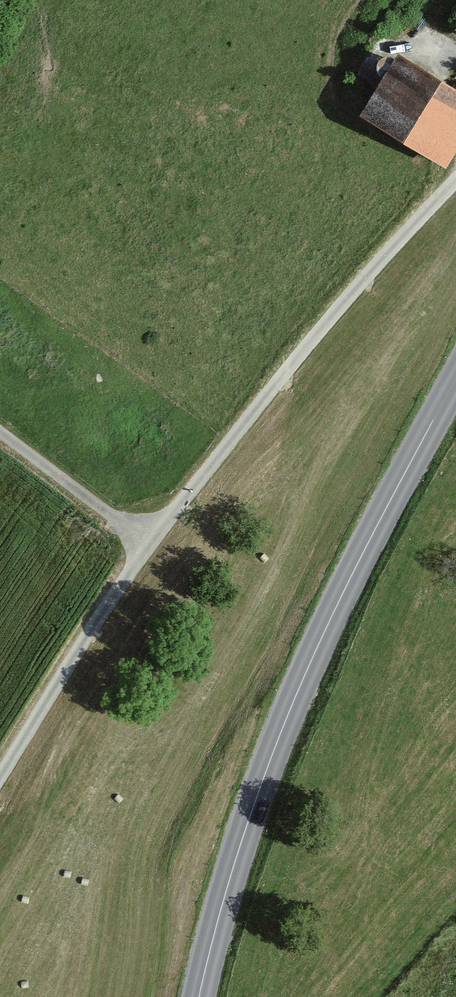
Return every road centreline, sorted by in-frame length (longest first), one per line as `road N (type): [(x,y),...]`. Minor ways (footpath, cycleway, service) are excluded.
road 1 (track): [(0,785),(150,542),(328,320),(455,180)]
road 2 (secondary): [(455,379),(290,710),(199,996)]
road 3 (track): [(150,542),(0,430)]

